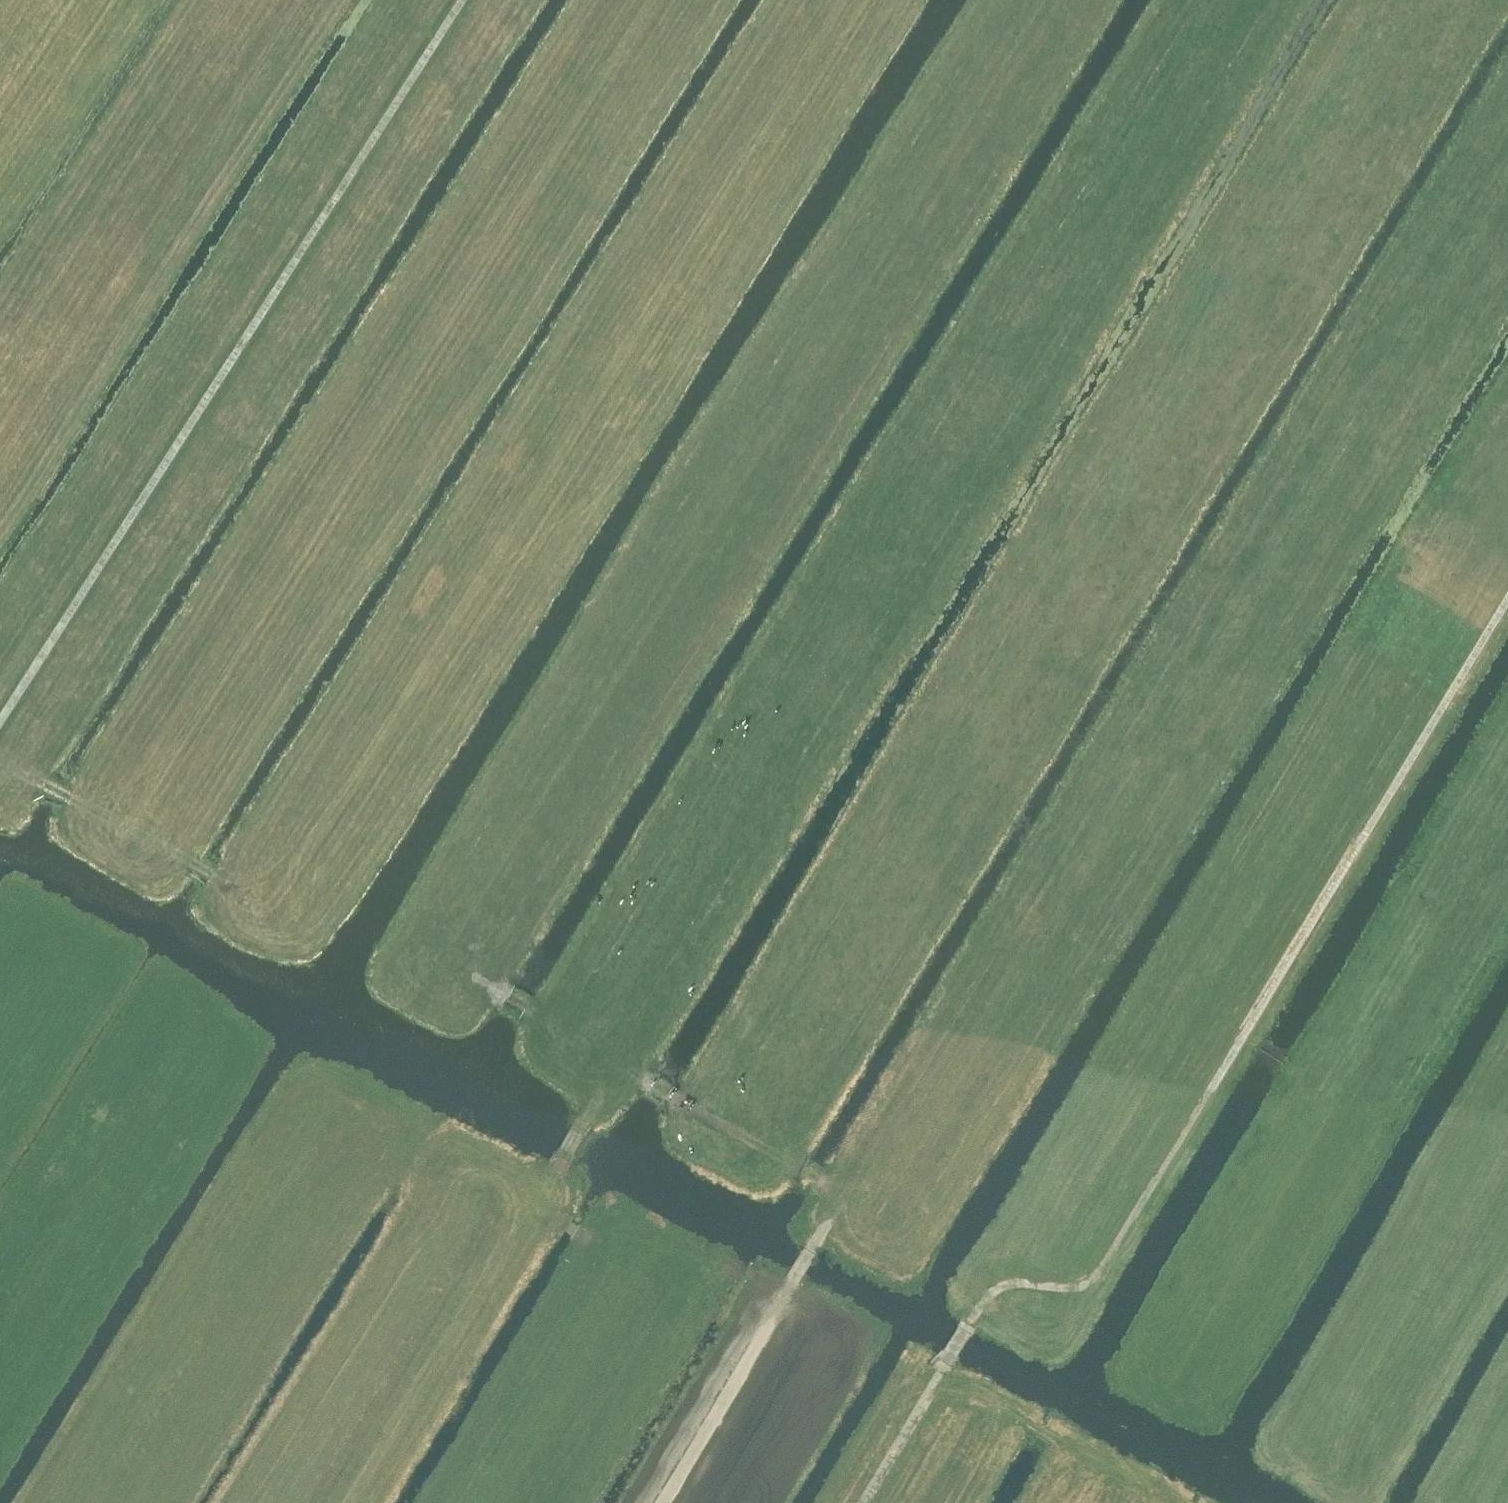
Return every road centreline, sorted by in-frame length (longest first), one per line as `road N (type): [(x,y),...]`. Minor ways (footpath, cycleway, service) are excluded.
road 1 (track): [(863,1502),(994,1297),(1020,1288),(1077,1289),(1103,1272),(1507,601)]
road 2 (track): [(0,724),(463,0)]
road 3 (track): [(1180,1502),(1001,1410),(932,1388)]

